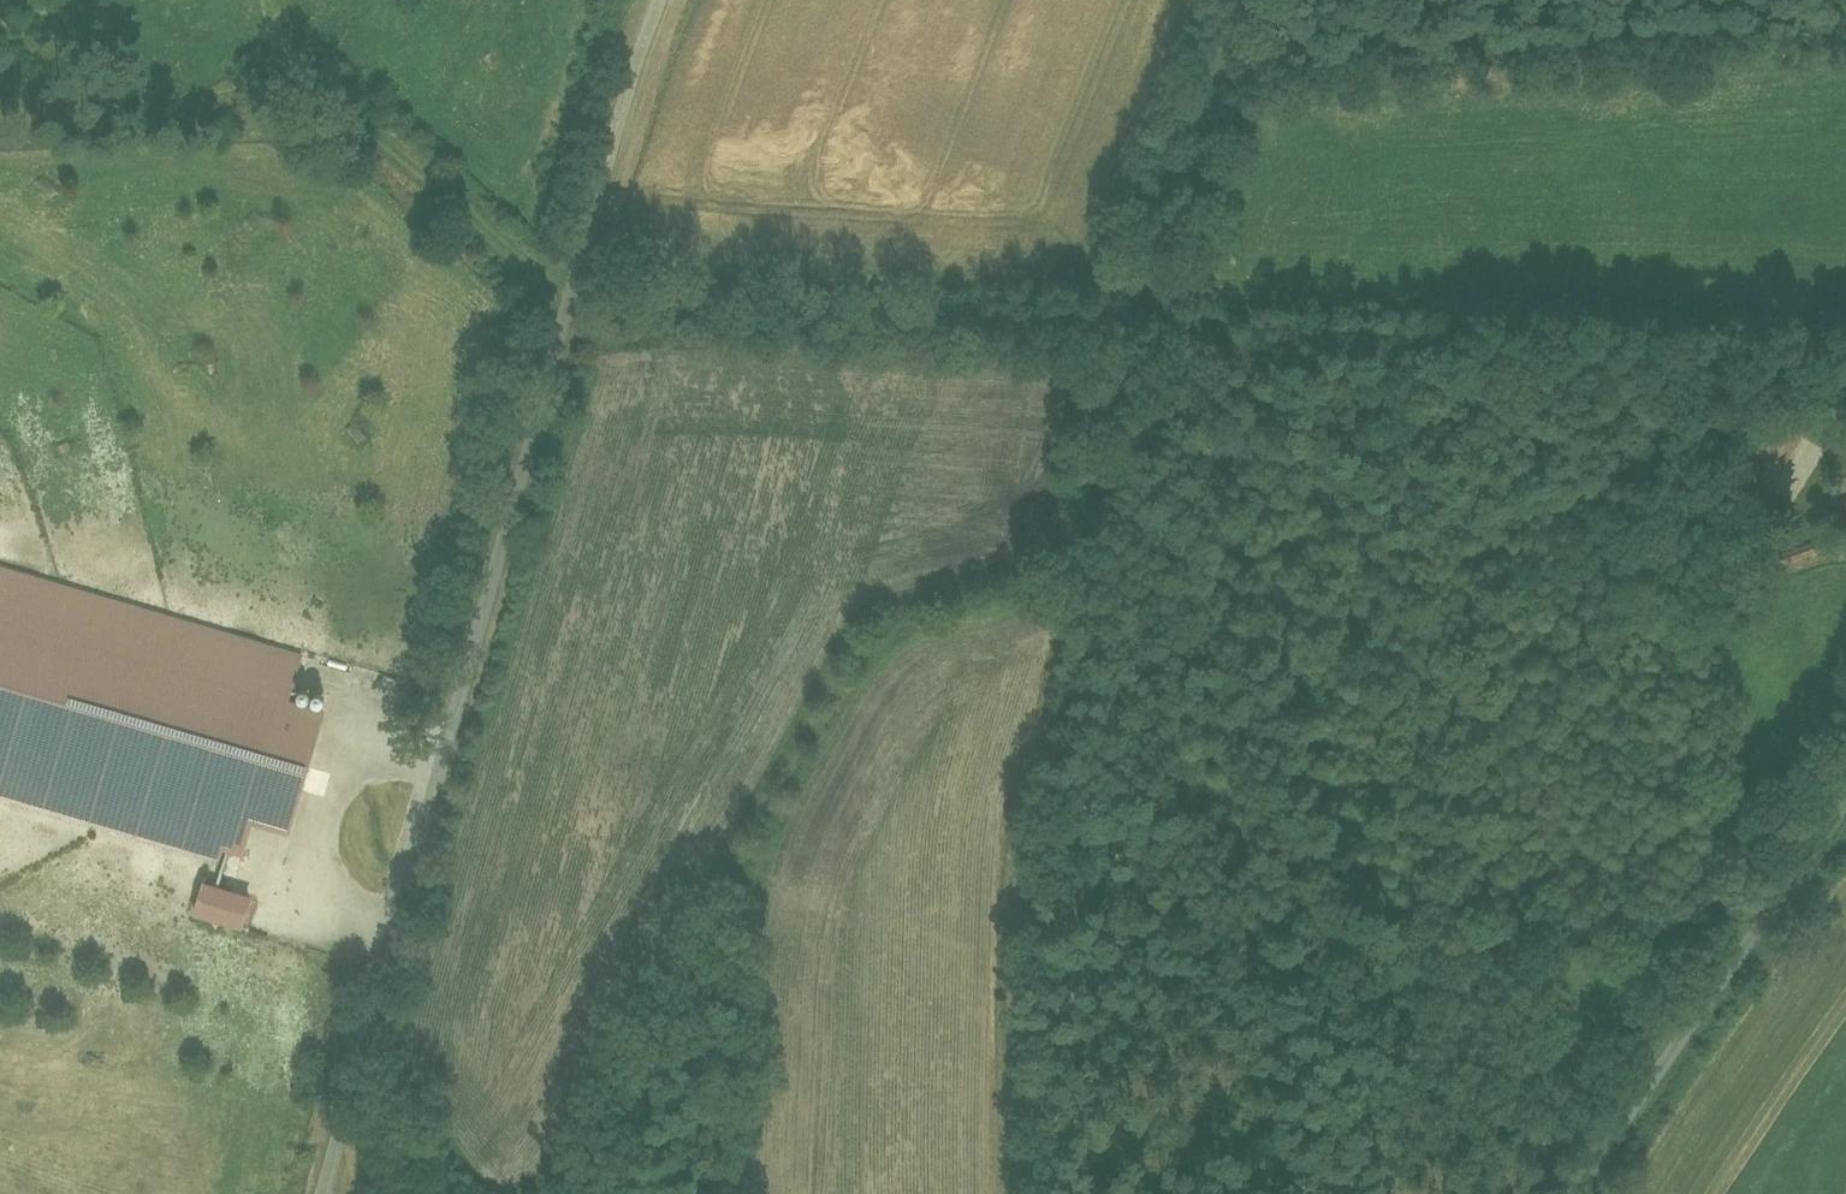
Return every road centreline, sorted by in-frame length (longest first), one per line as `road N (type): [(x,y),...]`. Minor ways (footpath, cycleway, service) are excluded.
road 1 (track): [(324,1193),(664,0)]
road 2 (residential): [(1845,803),(1574,1193)]

